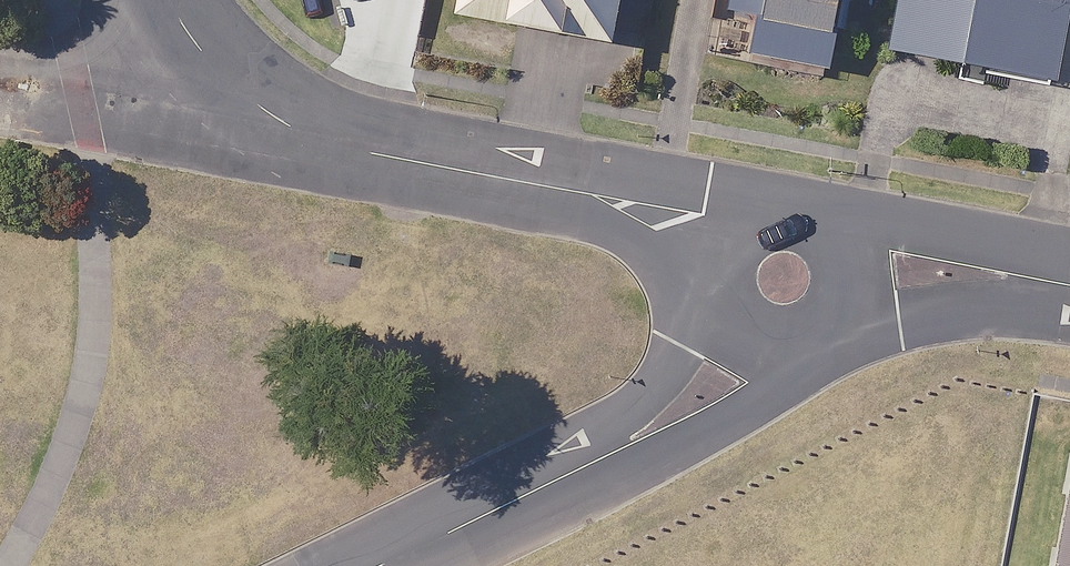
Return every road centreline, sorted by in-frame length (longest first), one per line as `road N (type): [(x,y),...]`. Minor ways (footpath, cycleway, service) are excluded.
road 1 (residential): [(169,0),(182,27),(261,107),(305,133),(688,222),(727,252)]
road 2 (unclassified): [(754,335),(701,397),(381,565)]
road 3 (residential): [(845,275),(897,262),(1069,286)]
road 4 (residential): [(727,252),(761,222),(806,222),(839,253),(845,275)]
road 5 (residential): [(845,275),(833,316),(818,332),(775,342),(754,335)]

